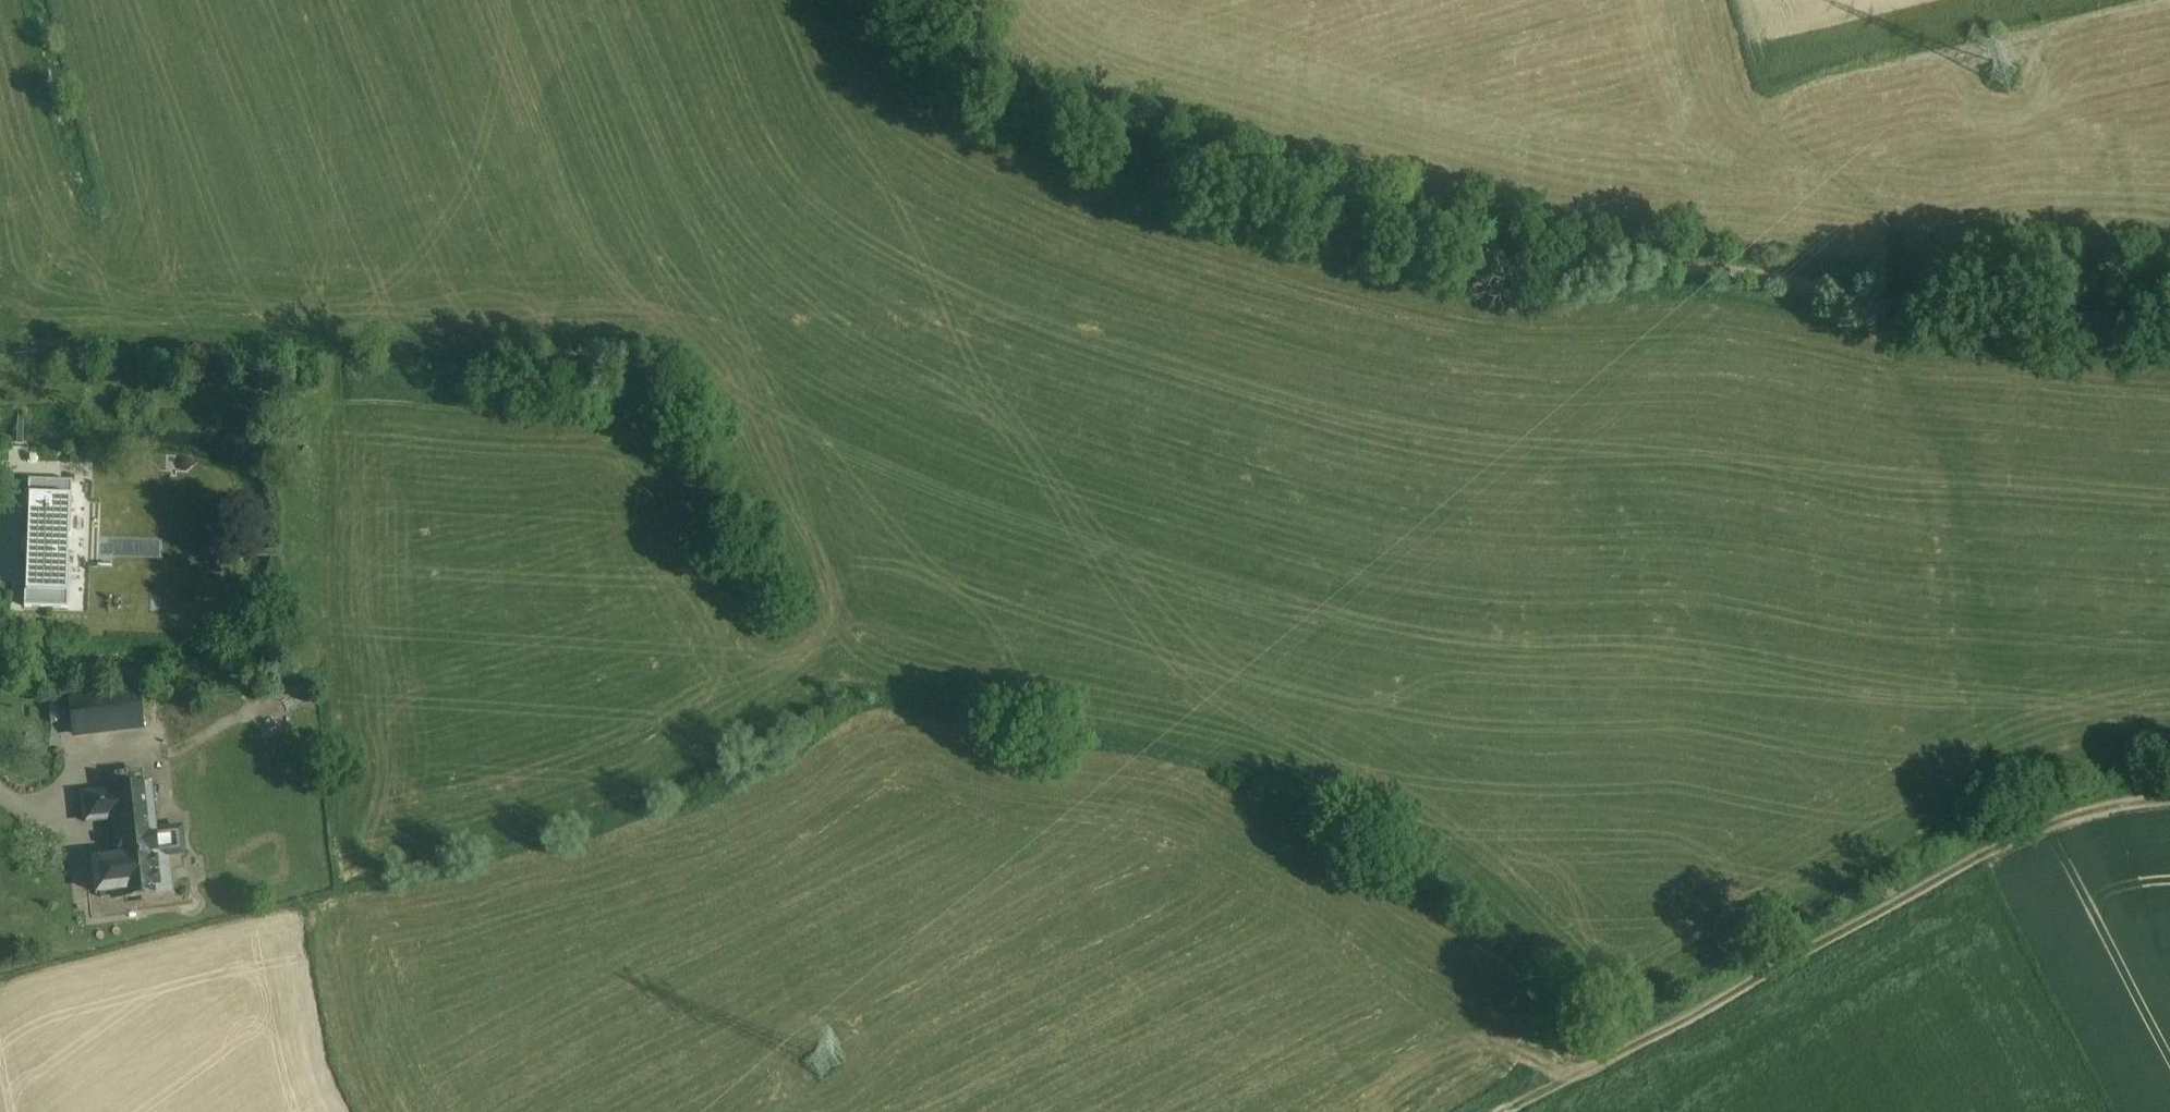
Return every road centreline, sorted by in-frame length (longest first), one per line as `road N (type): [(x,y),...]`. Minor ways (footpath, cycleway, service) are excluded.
road 1 (track): [(2169,325),(1920,306),(1798,279),(1510,250),(1104,136),(939,51),(919,0)]
road 2 (track): [(1510,1111),(1971,861),(2076,811),(2169,796)]

